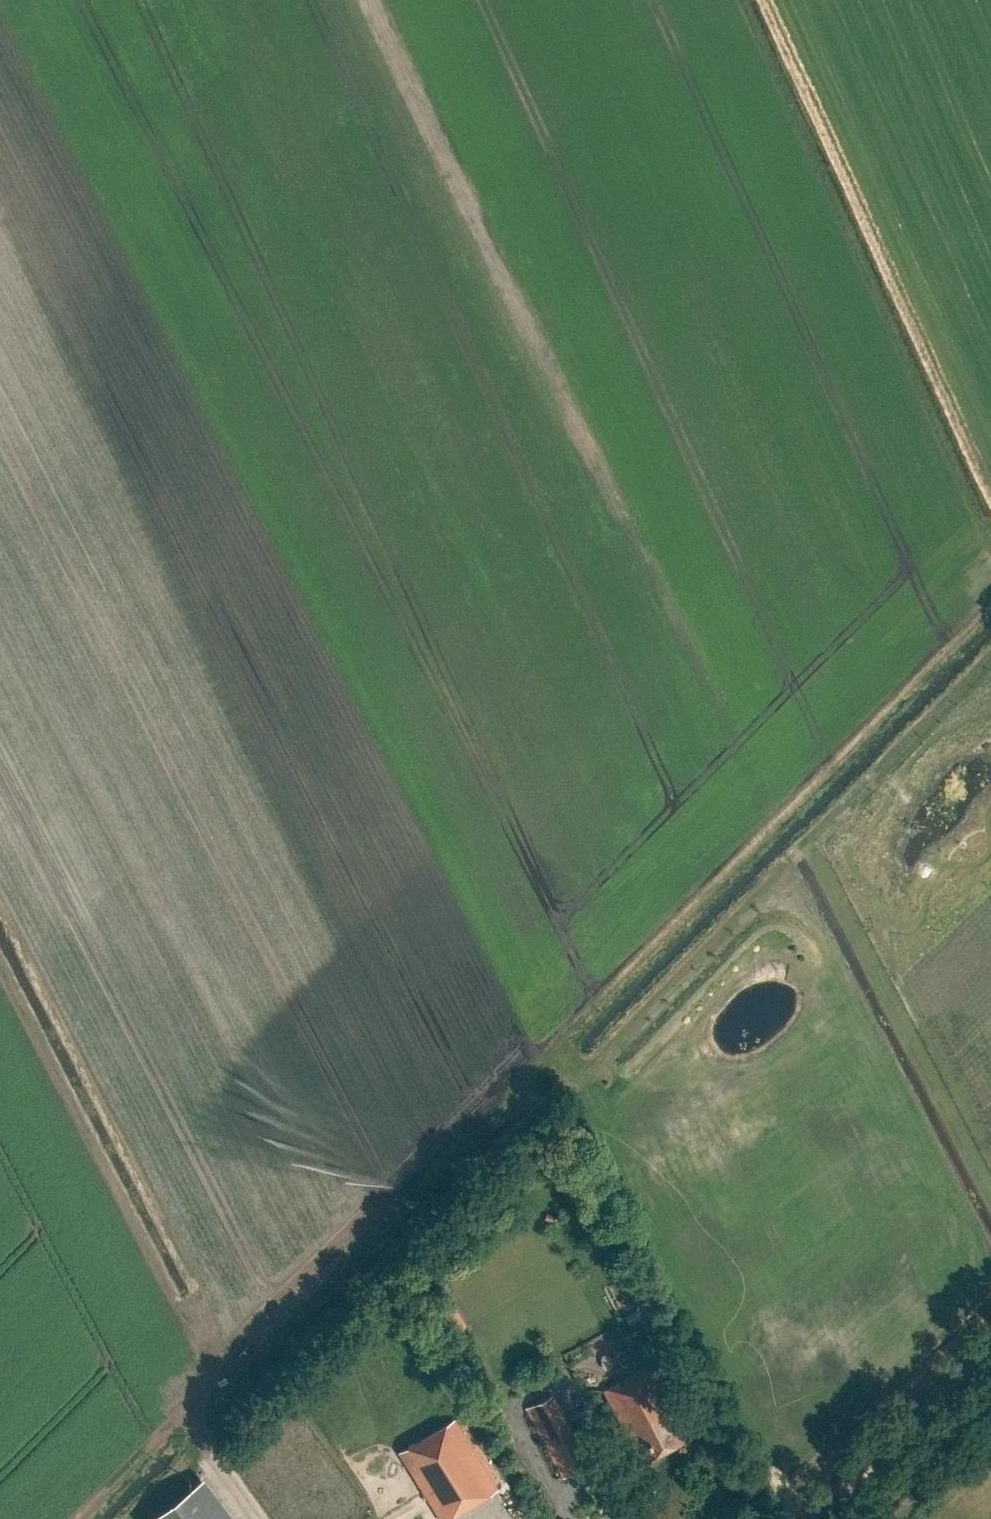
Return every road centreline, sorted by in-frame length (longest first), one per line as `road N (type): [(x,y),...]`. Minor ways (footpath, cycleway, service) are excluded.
road 1 (secondary): [(809,1518),(990,1348)]

